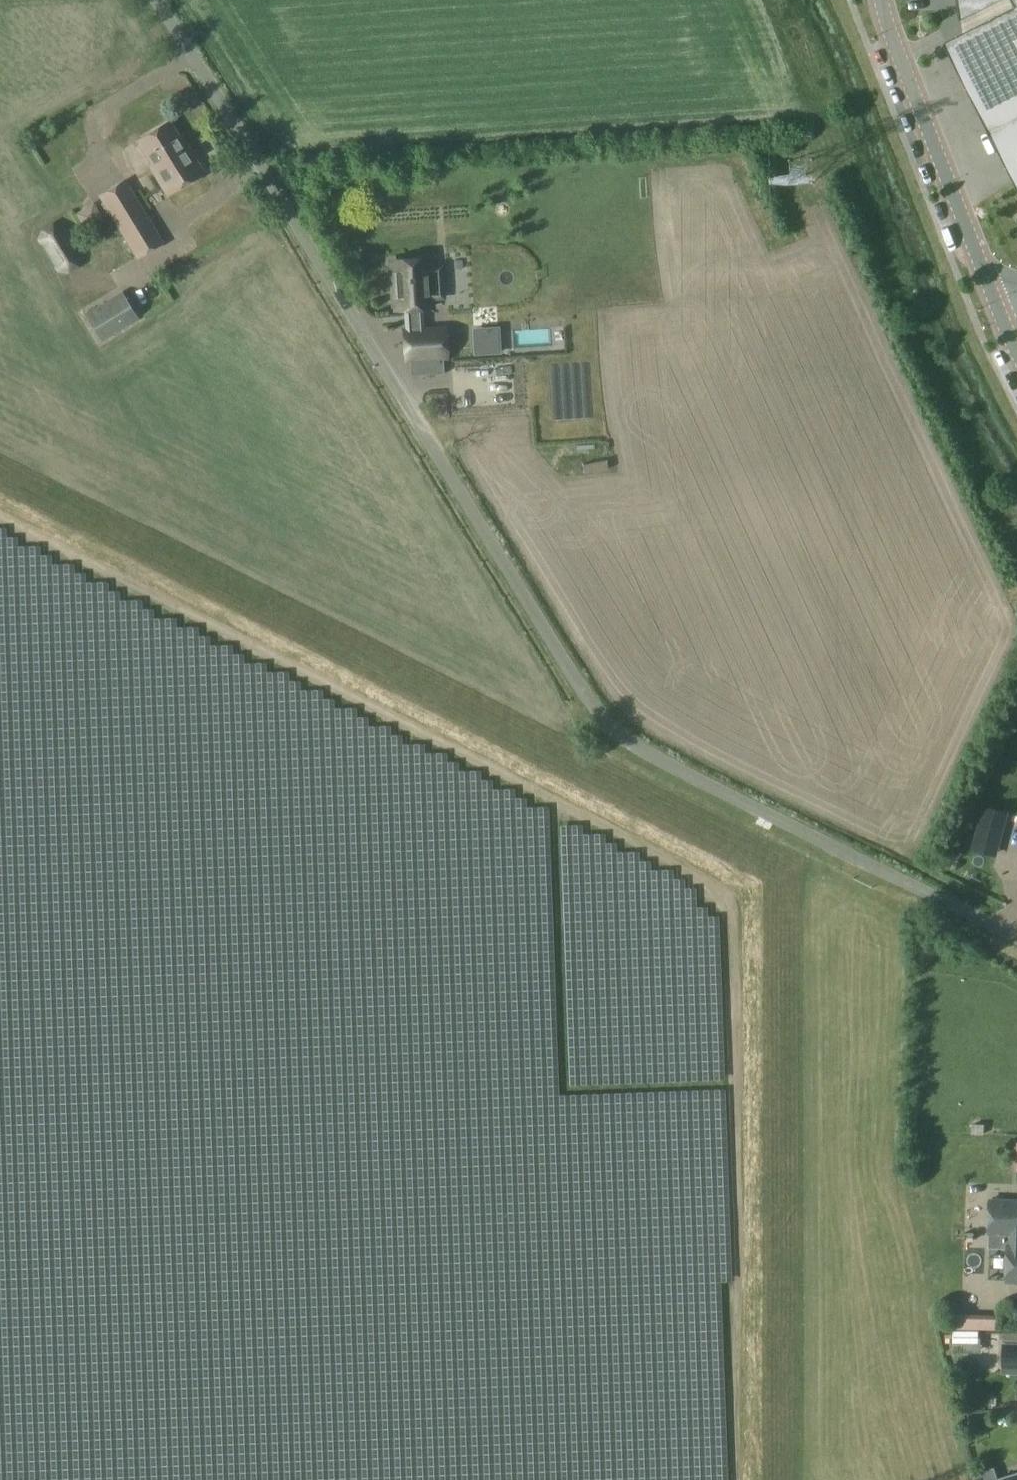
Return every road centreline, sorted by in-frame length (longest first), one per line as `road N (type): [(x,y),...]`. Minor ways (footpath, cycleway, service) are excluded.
road 1 (unclassified): [(1016,943),(676,780),(608,736),(156,0)]
road 2 (tertiary): [(881,0),(994,301)]

